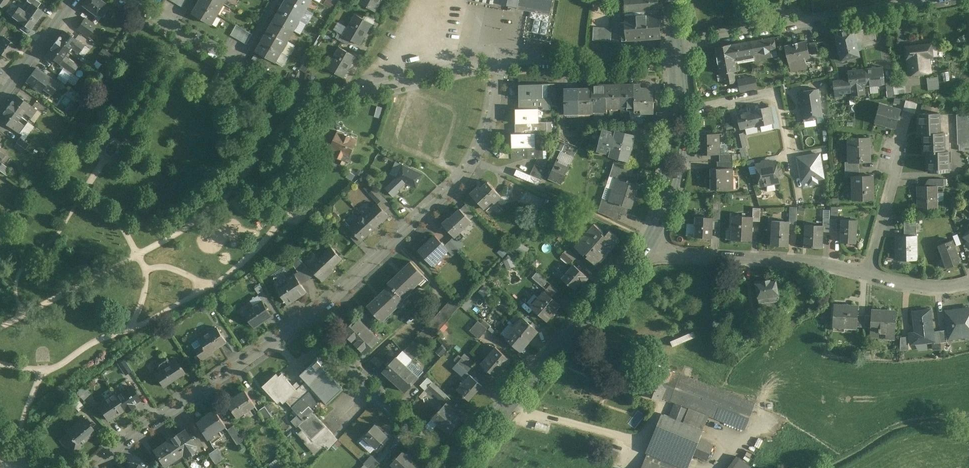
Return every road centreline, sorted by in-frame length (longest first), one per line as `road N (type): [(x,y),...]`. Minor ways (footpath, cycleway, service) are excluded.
road 1 (residential): [(129,0),(236,68),(312,99),(495,64)]
road 2 (residential): [(305,318),(472,162),(493,110),(495,64)]
road 3 (tertiary): [(649,240),(456,464)]
road 4 (residential): [(678,46),(941,0)]
road 5 (residential): [(91,467),(146,422),(305,318)]
road 6 (residential): [(649,240),(664,251),(869,272)]
road 7 (residential): [(305,318),(375,400),(456,464)]
road 8 (residential): [(495,64),(679,60)]
road 9 (tertiary): [(682,102),(675,184),(649,240)]
road 10 (residential): [(895,152),(869,272)]
road 11 (residential): [(71,0),(0,100)]

